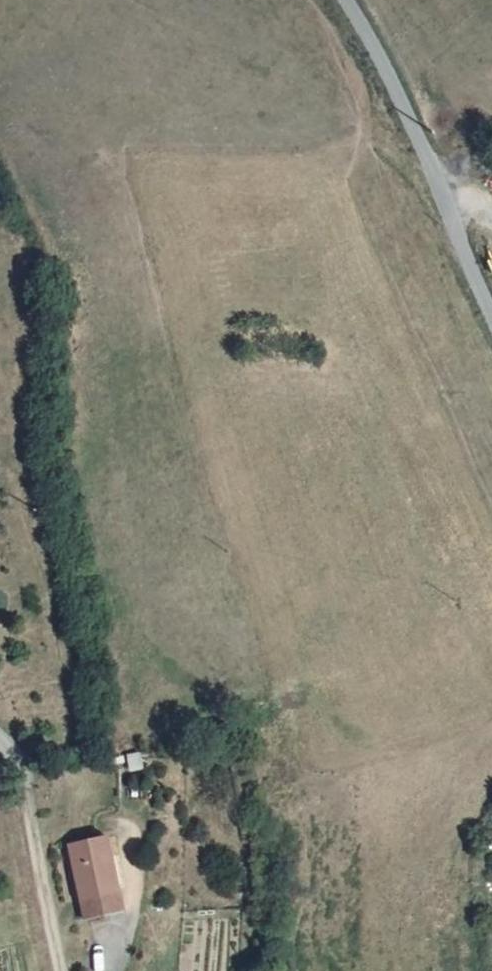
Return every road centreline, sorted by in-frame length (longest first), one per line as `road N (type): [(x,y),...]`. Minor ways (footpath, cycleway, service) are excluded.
road 1 (unclassified): [(342,0),(391,80),(491,310)]

